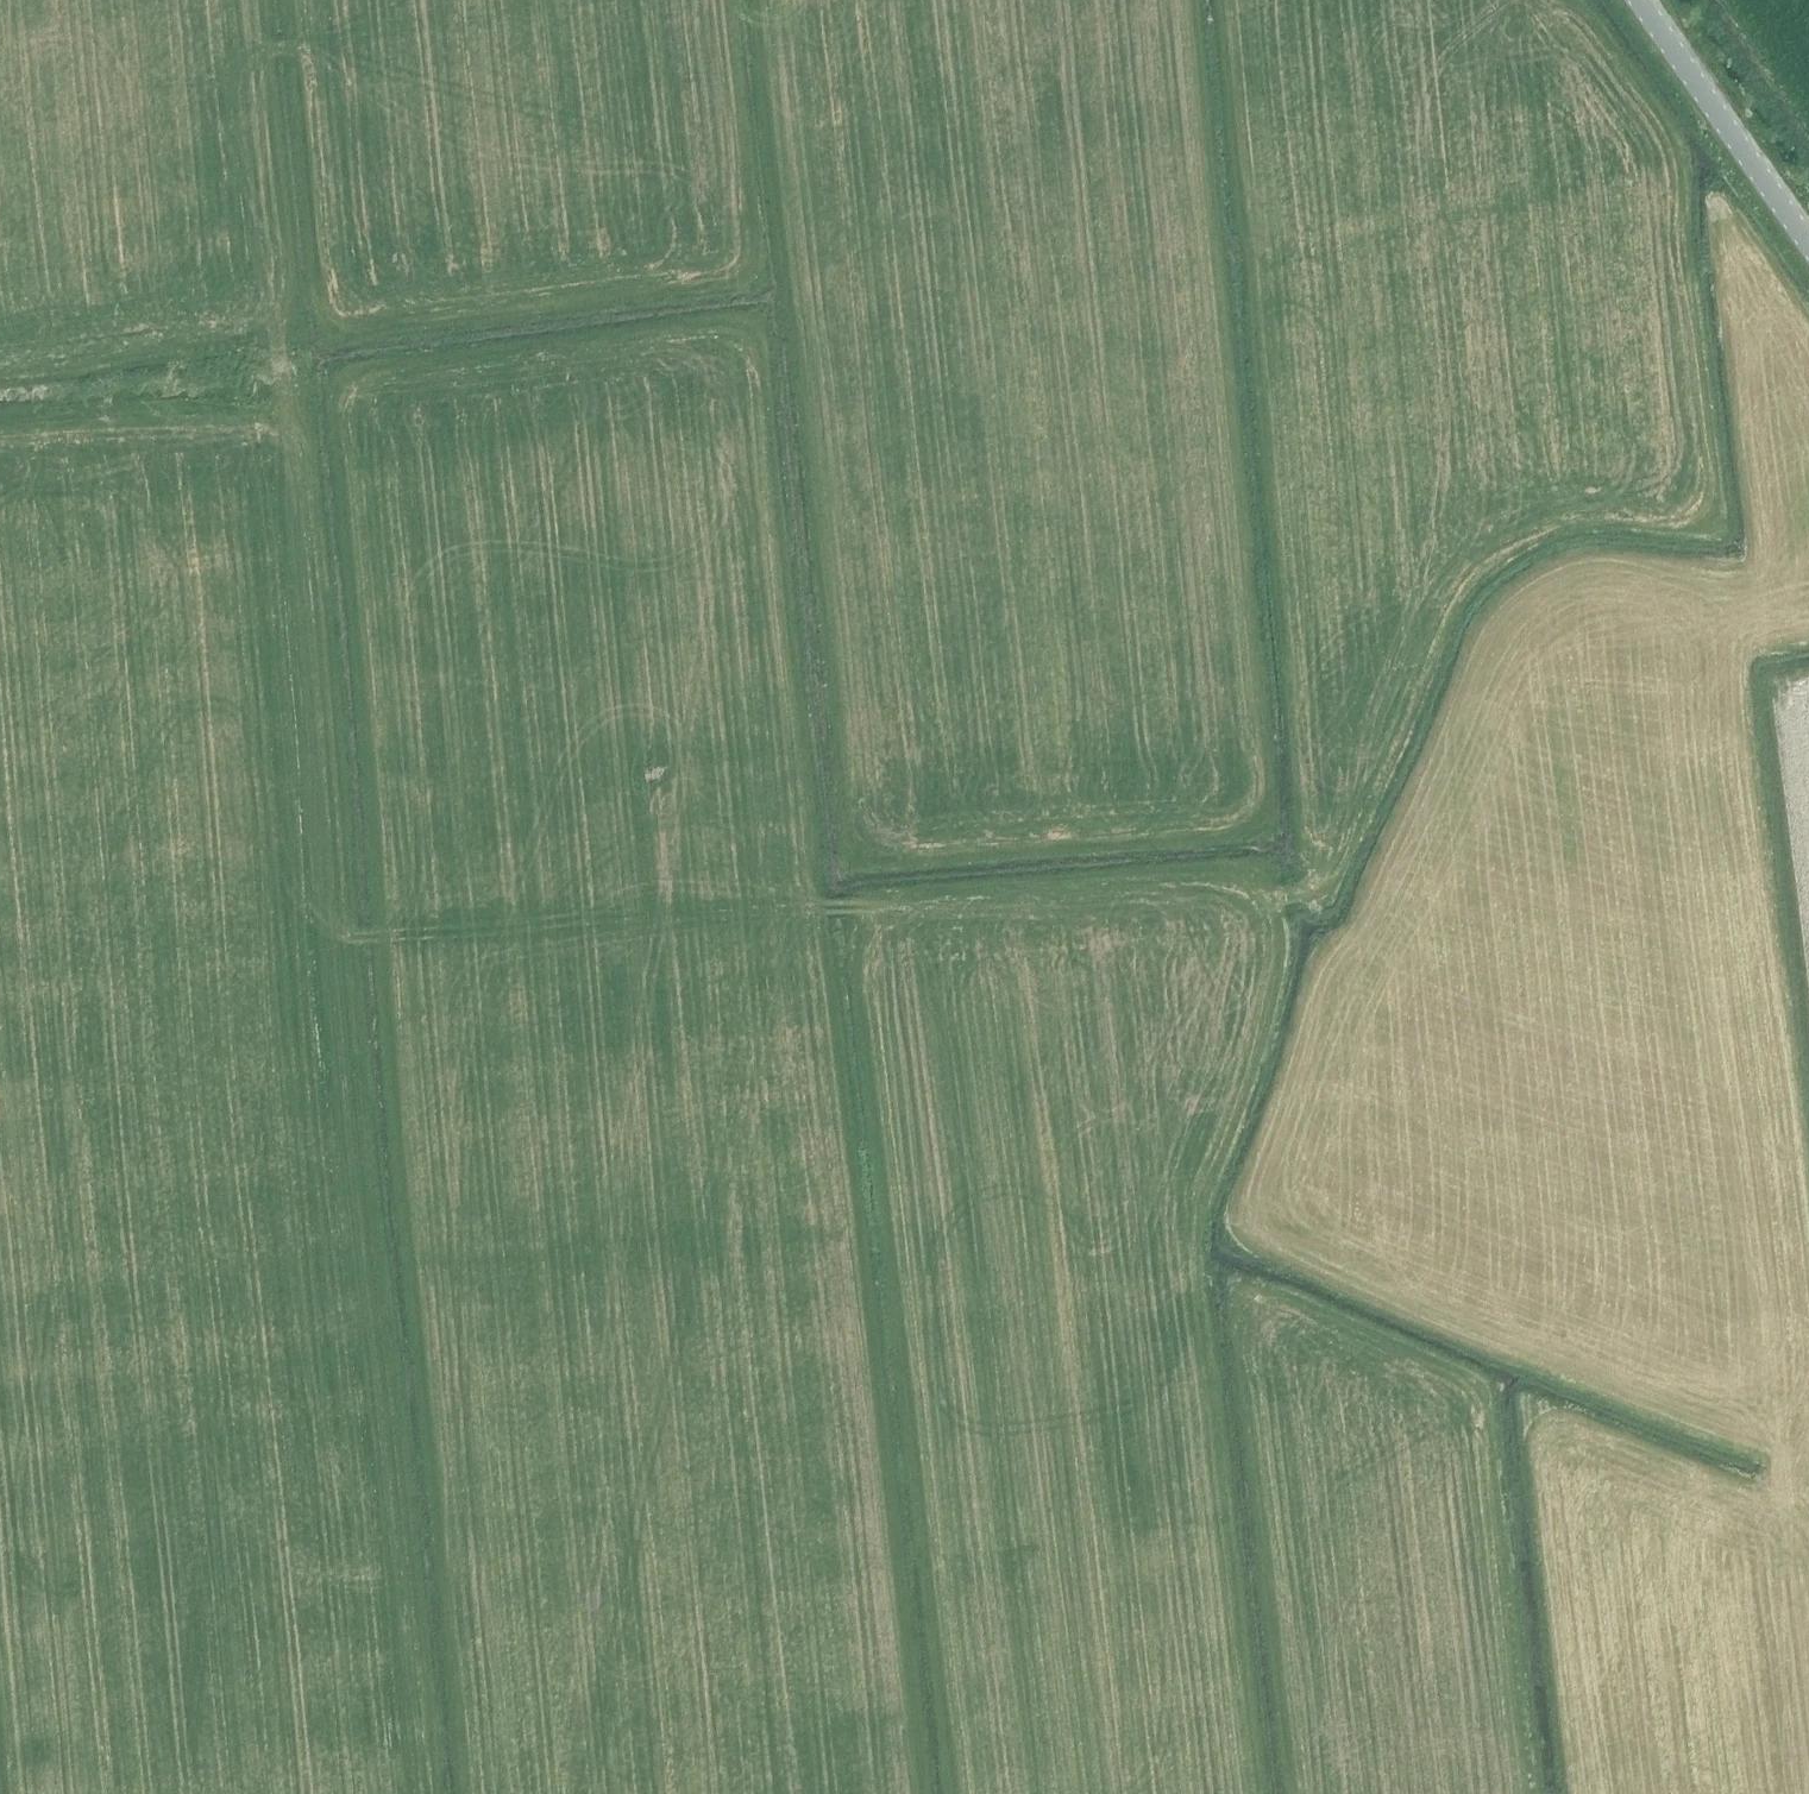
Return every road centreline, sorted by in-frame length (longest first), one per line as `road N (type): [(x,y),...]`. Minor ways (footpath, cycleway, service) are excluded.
road 1 (tertiary): [(1808,246),(1640,0)]

